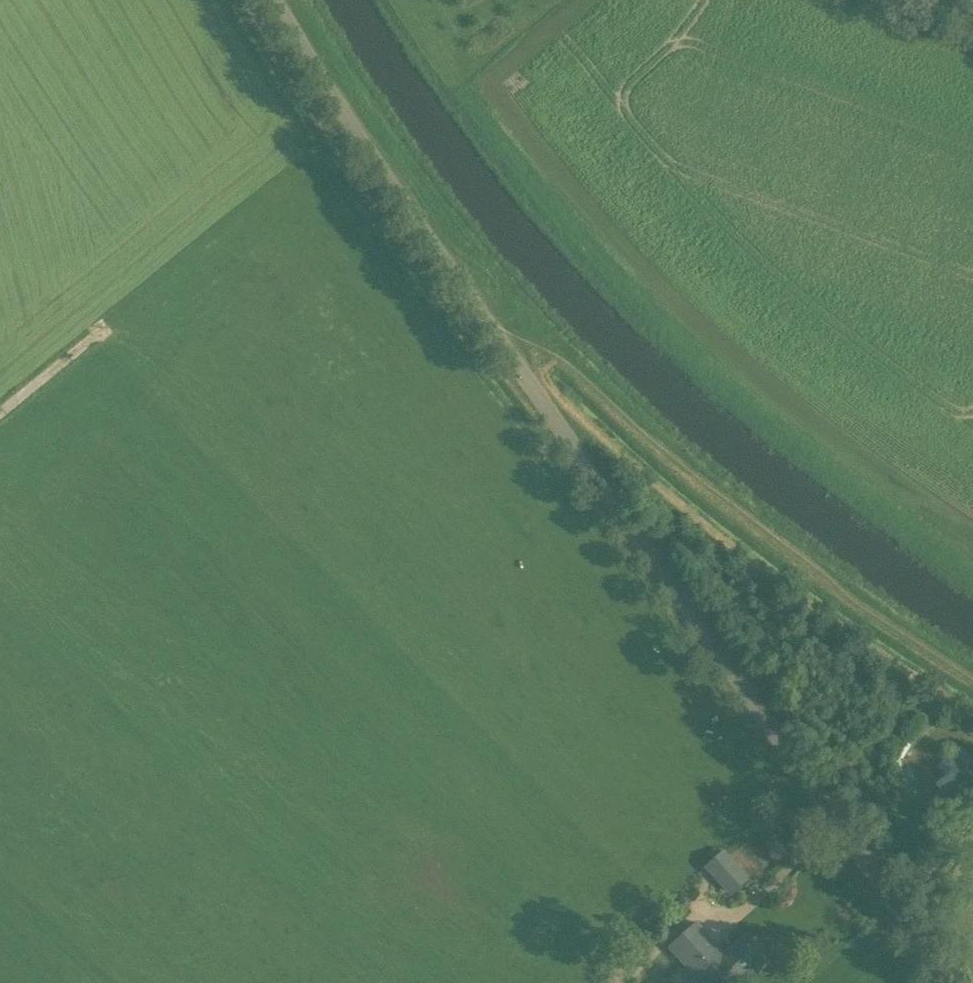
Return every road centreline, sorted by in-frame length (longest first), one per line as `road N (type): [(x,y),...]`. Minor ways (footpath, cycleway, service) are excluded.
road 1 (unclassified): [(940,982),(895,902),(385,178),(270,0)]
road 2 (track): [(0,414),(103,330)]

